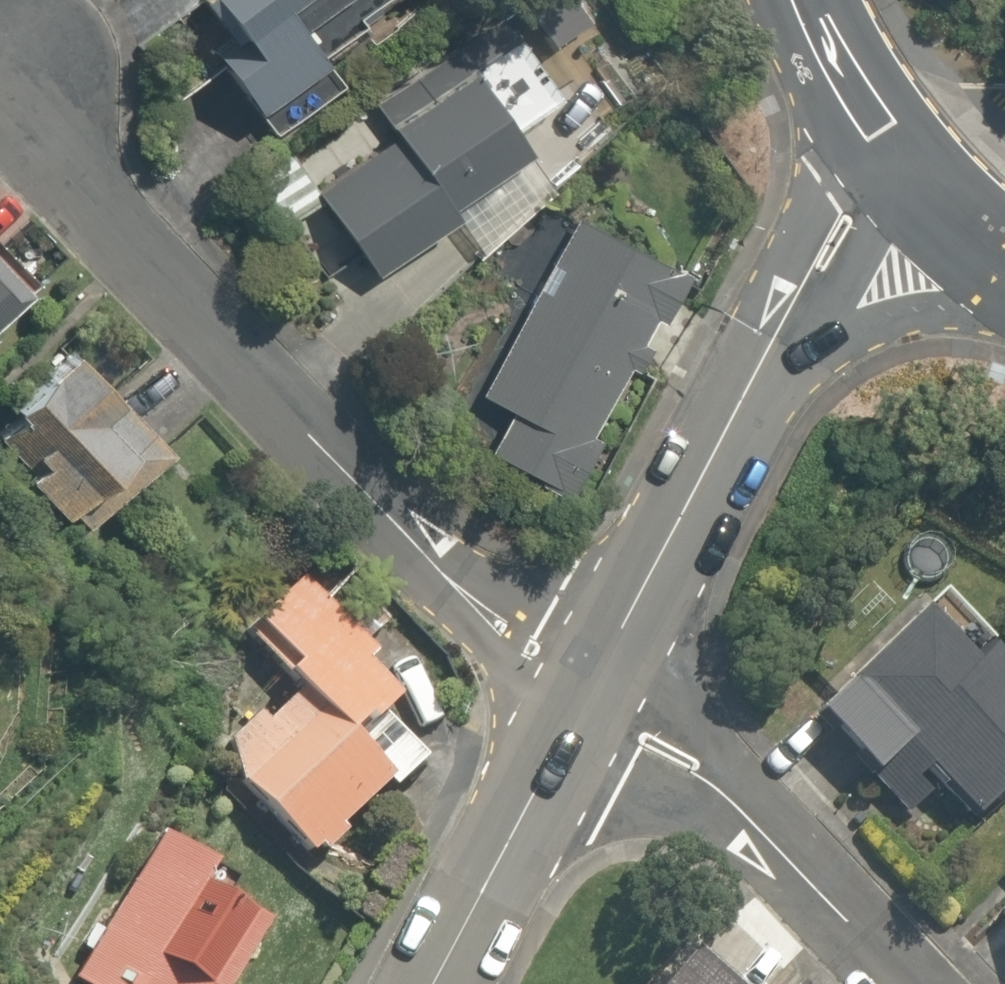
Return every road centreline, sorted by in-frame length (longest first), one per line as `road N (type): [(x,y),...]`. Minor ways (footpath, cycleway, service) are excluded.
road 1 (residential): [(23,62),(97,201),(584,709)]
road 2 (residential): [(905,983),(602,675)]
road 3 (residential): [(892,148),(726,440)]
road 4 (residential): [(1004,309),(929,313),(832,342),(793,367),(726,440)]
road 5 (residential): [(584,709),(431,983)]
road 6 (residential): [(726,440),(602,675)]
road 7 (secondary): [(802,0),(850,94),(892,148)]
road 8 (secondary): [(892,148),(1004,259)]

